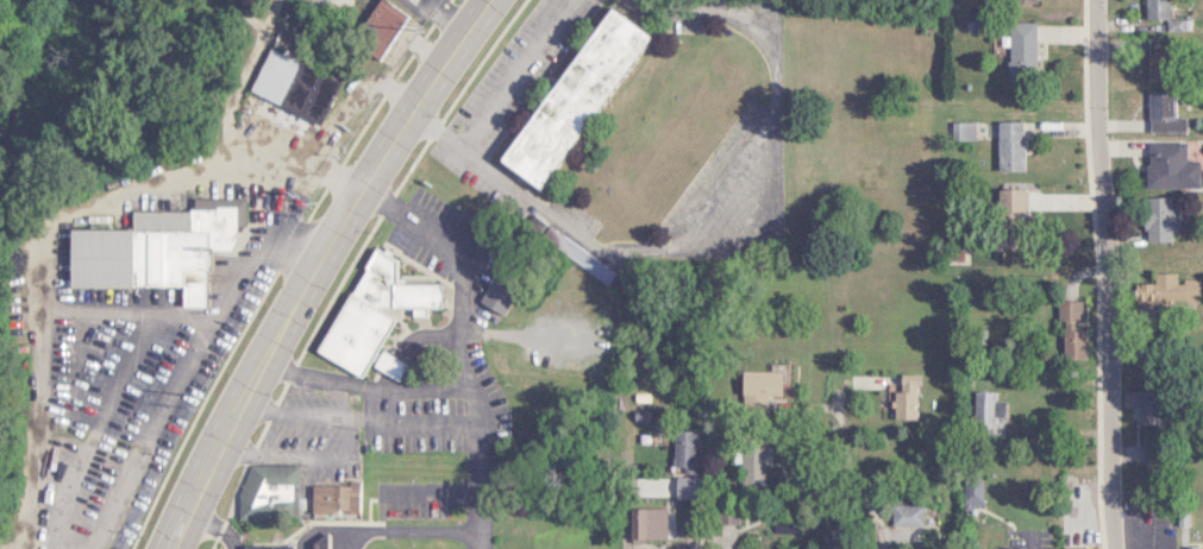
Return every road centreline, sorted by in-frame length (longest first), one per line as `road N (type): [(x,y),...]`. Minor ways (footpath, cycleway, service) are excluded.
road 1 (secondary): [(164,548),(311,269),(488,0)]
road 2 (residential): [(1107,548),(1093,0)]
road 3 (residential): [(232,139),(230,97),(273,0)]
road 4 (residential): [(232,139),(361,188)]
road 5 (residential): [(482,548),(481,412)]

